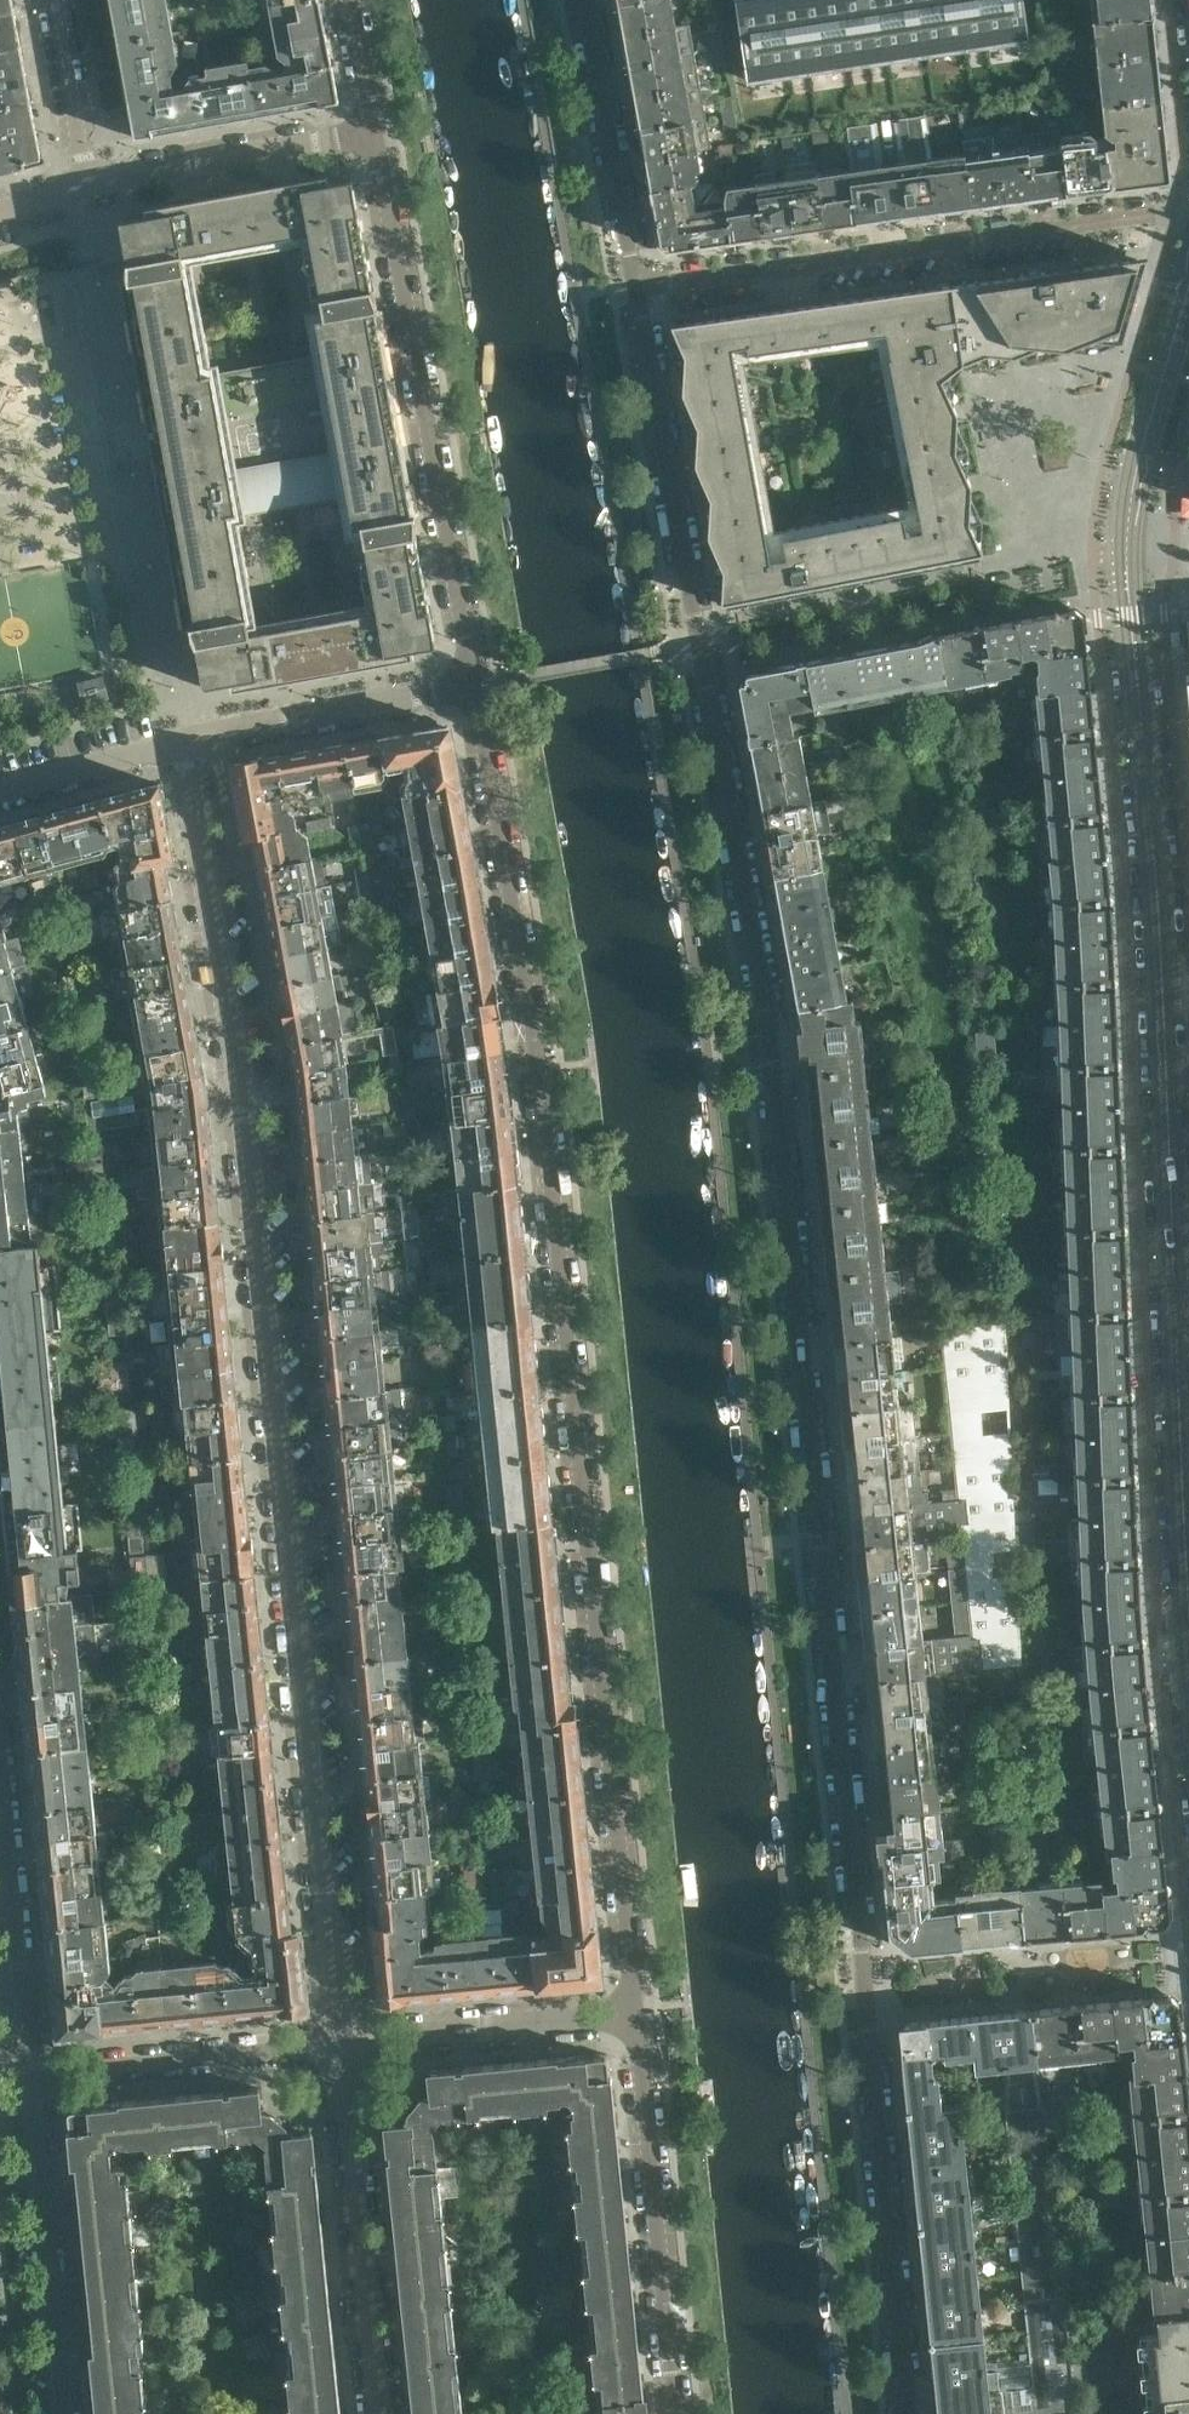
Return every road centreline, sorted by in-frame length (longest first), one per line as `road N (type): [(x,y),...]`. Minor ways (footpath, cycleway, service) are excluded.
road 1 (residential): [(907,2413),(771,1105),(704,646),(638,302)]
road 2 (residential): [(475,686),(545,1116),(635,2014)]
road 3 (residential): [(341,2040),(241,1076),(185,734)]
road 4 (residential): [(1130,570),(1188,1558)]
road 5 (residential): [(373,129),(475,686)]
road 6 (residential): [(1188,220),(638,302)]
road 7 (residential): [(635,2014),(675,2413)]
road 8 (residential): [(378,2413),(341,2040)]
road 9 (residential): [(62,2413),(33,2072)]
road 10 (residential): [(33,2072),(341,2040)]
road 11 (residential): [(638,302),(584,0)]
road 12 (residential): [(33,2072),(0,1767)]
road 13 (residential): [(1188,277),(1135,486),(1130,570)]
road 14 (residential): [(341,2040),(635,2014)]
road 15 (residential): [(185,734),(475,686)]
road 16 (residential): [(88,188),(118,174),(373,129)]
road 17 (residential): [(0,785),(185,734)]
road 18 (residential): [(88,188),(54,0)]
road 19 (residential): [(350,0),(373,129)]

